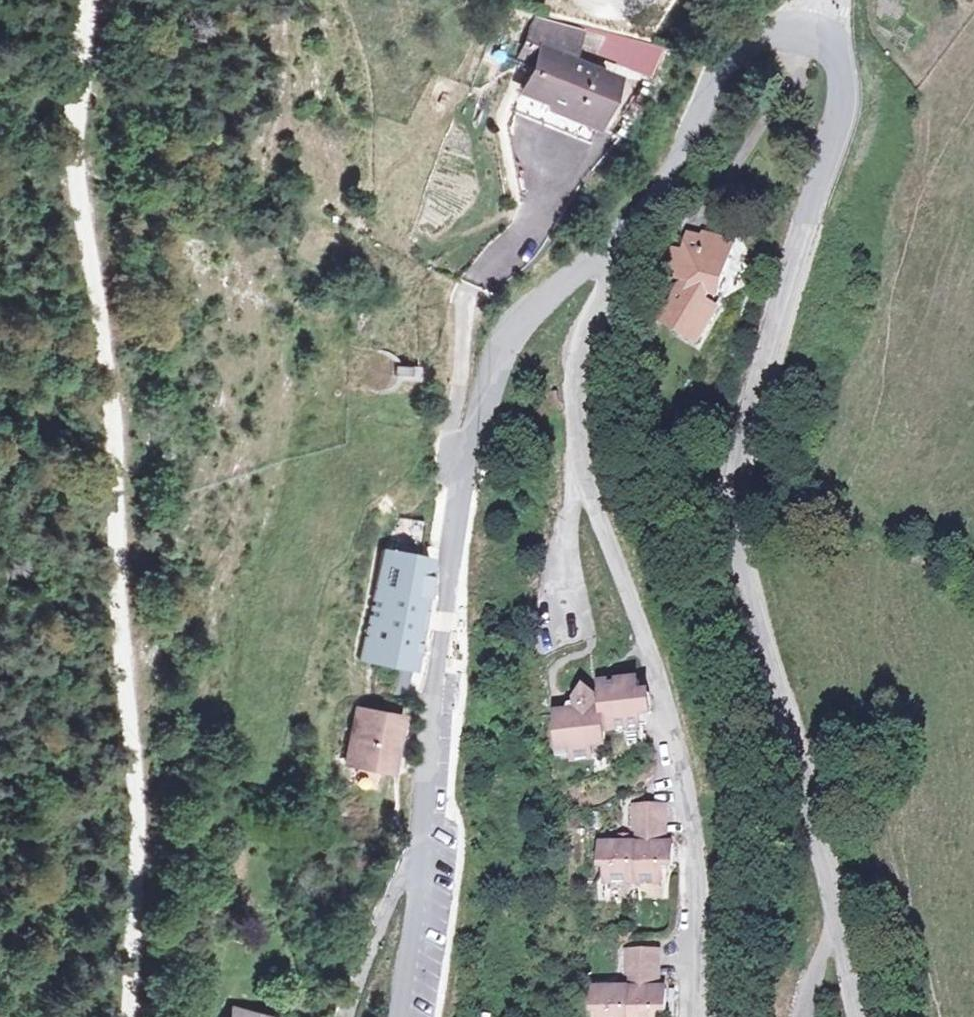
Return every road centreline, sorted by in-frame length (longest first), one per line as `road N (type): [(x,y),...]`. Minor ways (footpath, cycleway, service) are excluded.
road 1 (unclassified): [(862,1016),(802,773),(741,590),(730,517),(847,95),(839,57),(815,37)]
road 2 (track): [(128,1010),(138,819),(110,390),(71,139),(80,0)]
road 3 (residential): [(701,1016),(697,869),(672,730),(573,461),(571,360),(636,222)]
road 4 (unclassified): [(636,222),(525,320),(486,392),(437,657),(412,878)]
road 5 (unclassified): [(815,37),(759,36),(738,52),(636,222)]
road 6 (residential): [(412,878),(395,889),(346,1016)]
road 7 (unclassified): [(412,878),(400,1016)]

